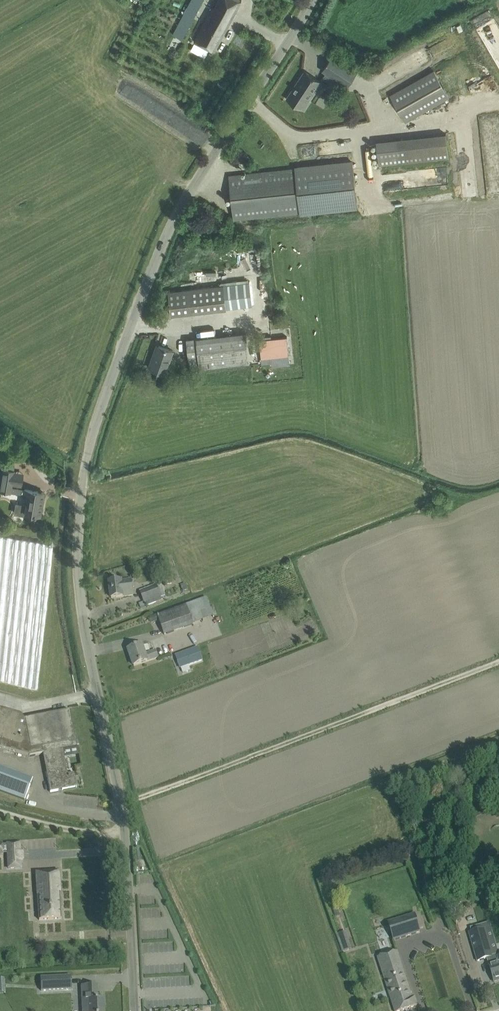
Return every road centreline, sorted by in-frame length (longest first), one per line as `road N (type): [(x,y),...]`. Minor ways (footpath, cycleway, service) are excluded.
road 1 (unclassified): [(135,1010),(127,851),(81,605),(86,460),(132,322),(186,199),(314,0)]

